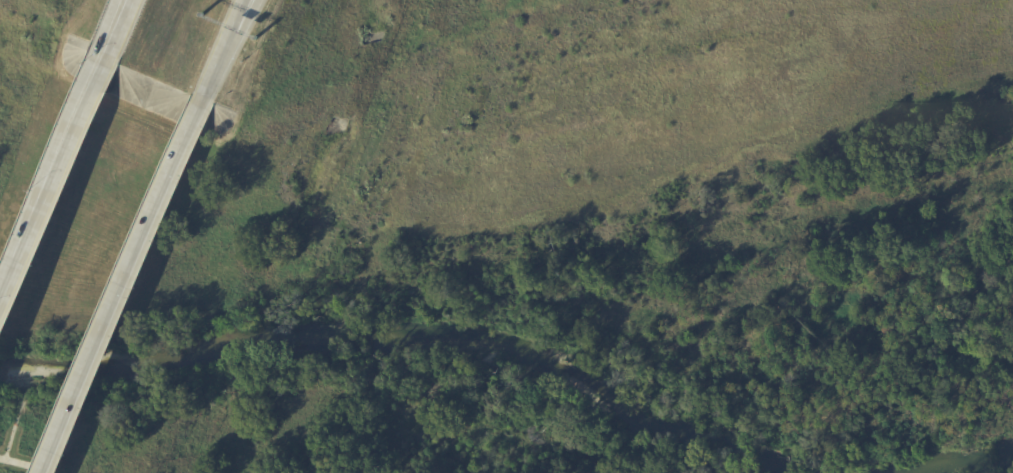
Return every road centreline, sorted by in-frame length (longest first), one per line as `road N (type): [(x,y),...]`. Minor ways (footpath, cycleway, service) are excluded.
road 1 (motorway): [(52,472),(206,106)]
road 2 (motorway): [(98,78),(0,317)]

